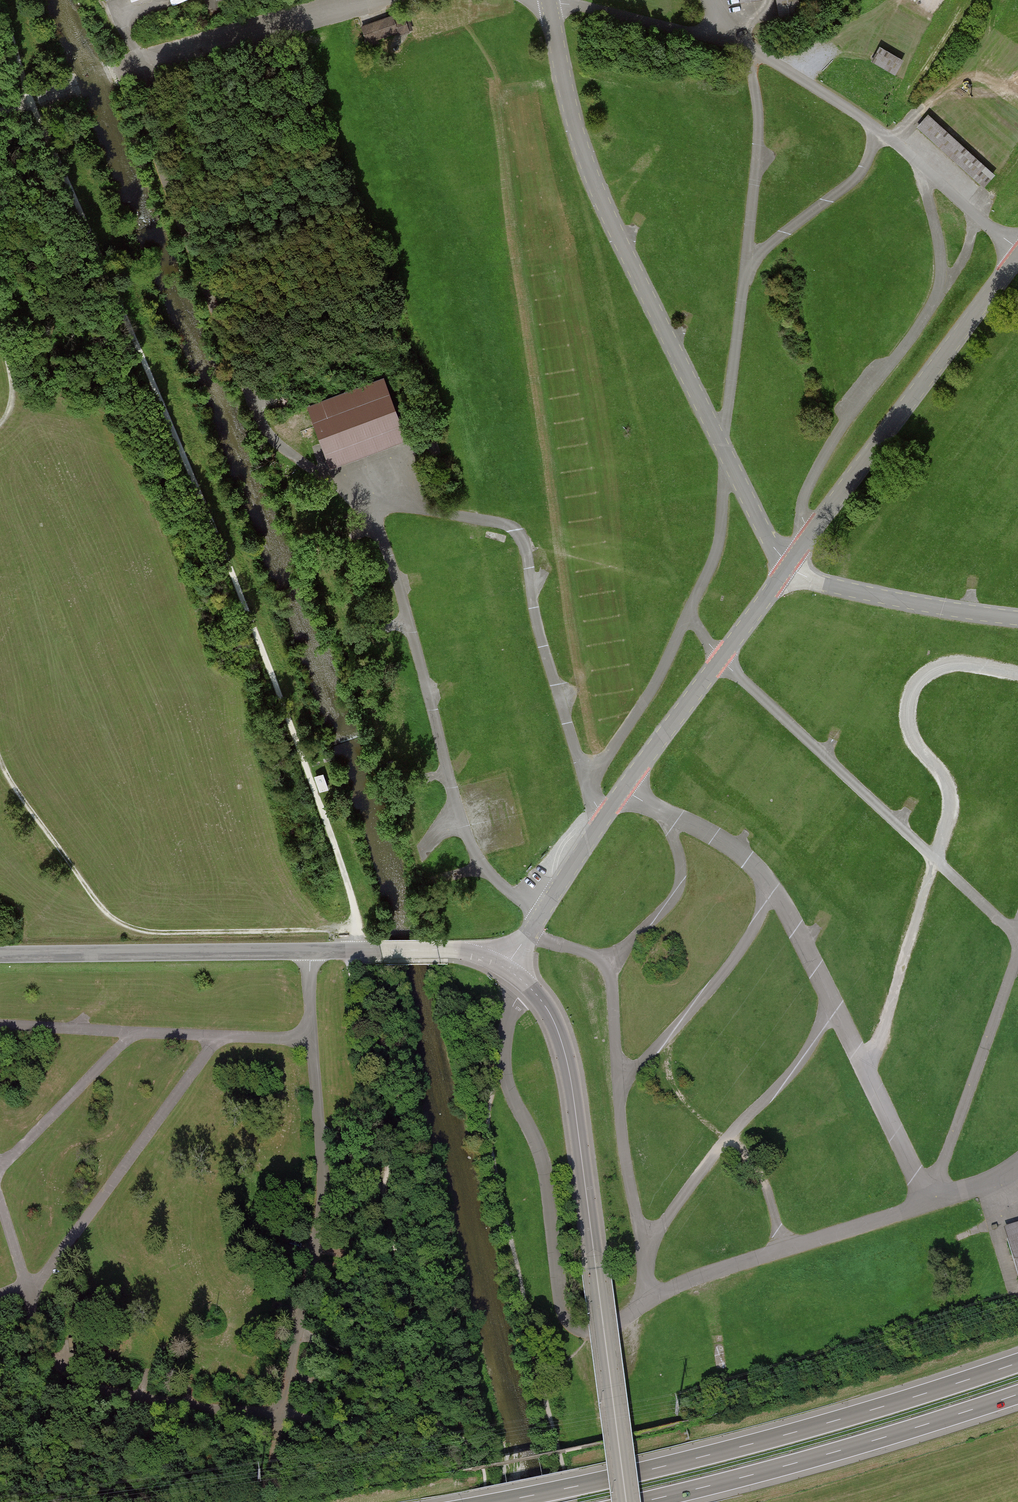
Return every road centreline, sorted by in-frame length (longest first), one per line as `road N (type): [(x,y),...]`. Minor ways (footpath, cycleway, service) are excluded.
road 1 (track): [(0,4),(30,100),(276,688),(348,886),(356,918),(351,951)]
road 2 (track): [(0,1199),(50,1362),(116,1400),(271,1411),(281,1404),(323,1186),(311,1038)]
road 3 (unclassified): [(529,986),(512,1007),(505,1076),(546,1171),(562,1305),(576,1327),(587,1331),(655,1296),(929,1203)]
road 4 (unclassified): [(789,565),(601,205),(577,139),(548,0)]
road 5 (motorway): [(1017,1363),(701,1457),(498,1501)]
road 6 (unclassified): [(529,986),(567,1061),(626,1501)]
road 7 (unclassified): [(0,954),(438,950),(505,968)]
road 8 (unclassified): [(505,968),(789,565)]
road 9 (track): [(355,929),(135,930),(99,907),(0,760)]
road 10 (unclassified): [(1017,247),(878,128),(743,43),(709,0)]
road 11 (track): [(0,1025),(311,1038),(310,952)]
road 12 (motorway): [(642,1501),(1017,1394)]
road 13 (unclassified): [(789,565),(1017,256)]
road 14 (track): [(0,1300),(26,1289),(220,1035)]
road 15 (unclassified): [(929,1203),(1017,949)]
road 16 (unclassified): [(1017,618),(841,588),(789,565)]
road 17 (track): [(0,1168),(136,1031)]
road 18 (track): [(145,63),(0,111)]

